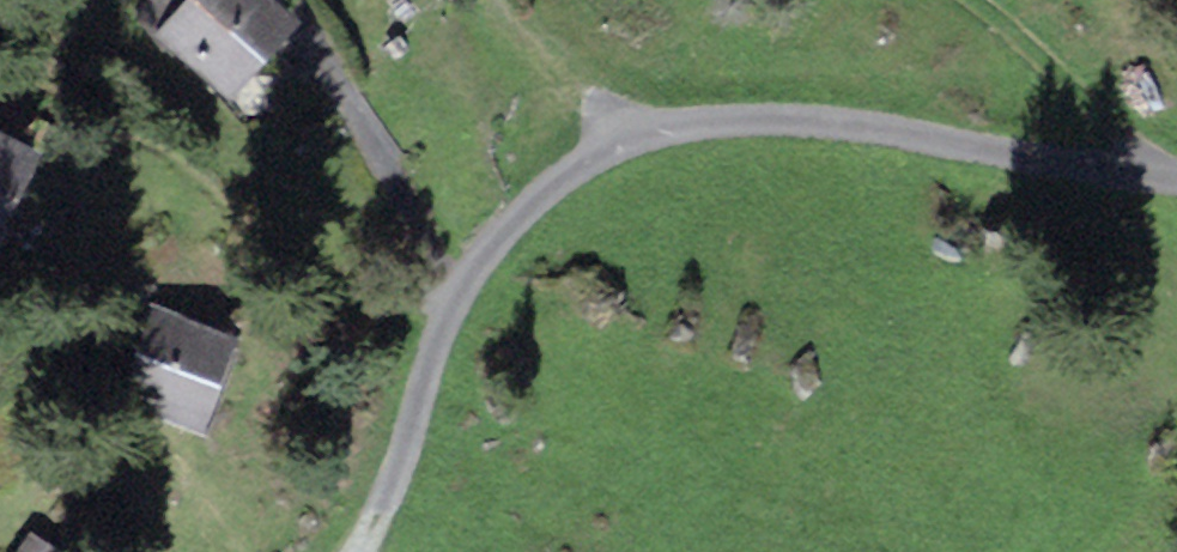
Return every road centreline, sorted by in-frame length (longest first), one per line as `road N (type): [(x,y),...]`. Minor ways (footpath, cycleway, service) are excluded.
road 1 (residential): [(361,551),(469,283),(534,200),(597,150),(694,131),(800,125),(1176,183)]
road 2 (track): [(1176,179),(1108,131),(1040,61),(959,0)]
road 3 (track): [(654,139),(577,107),(495,0)]

